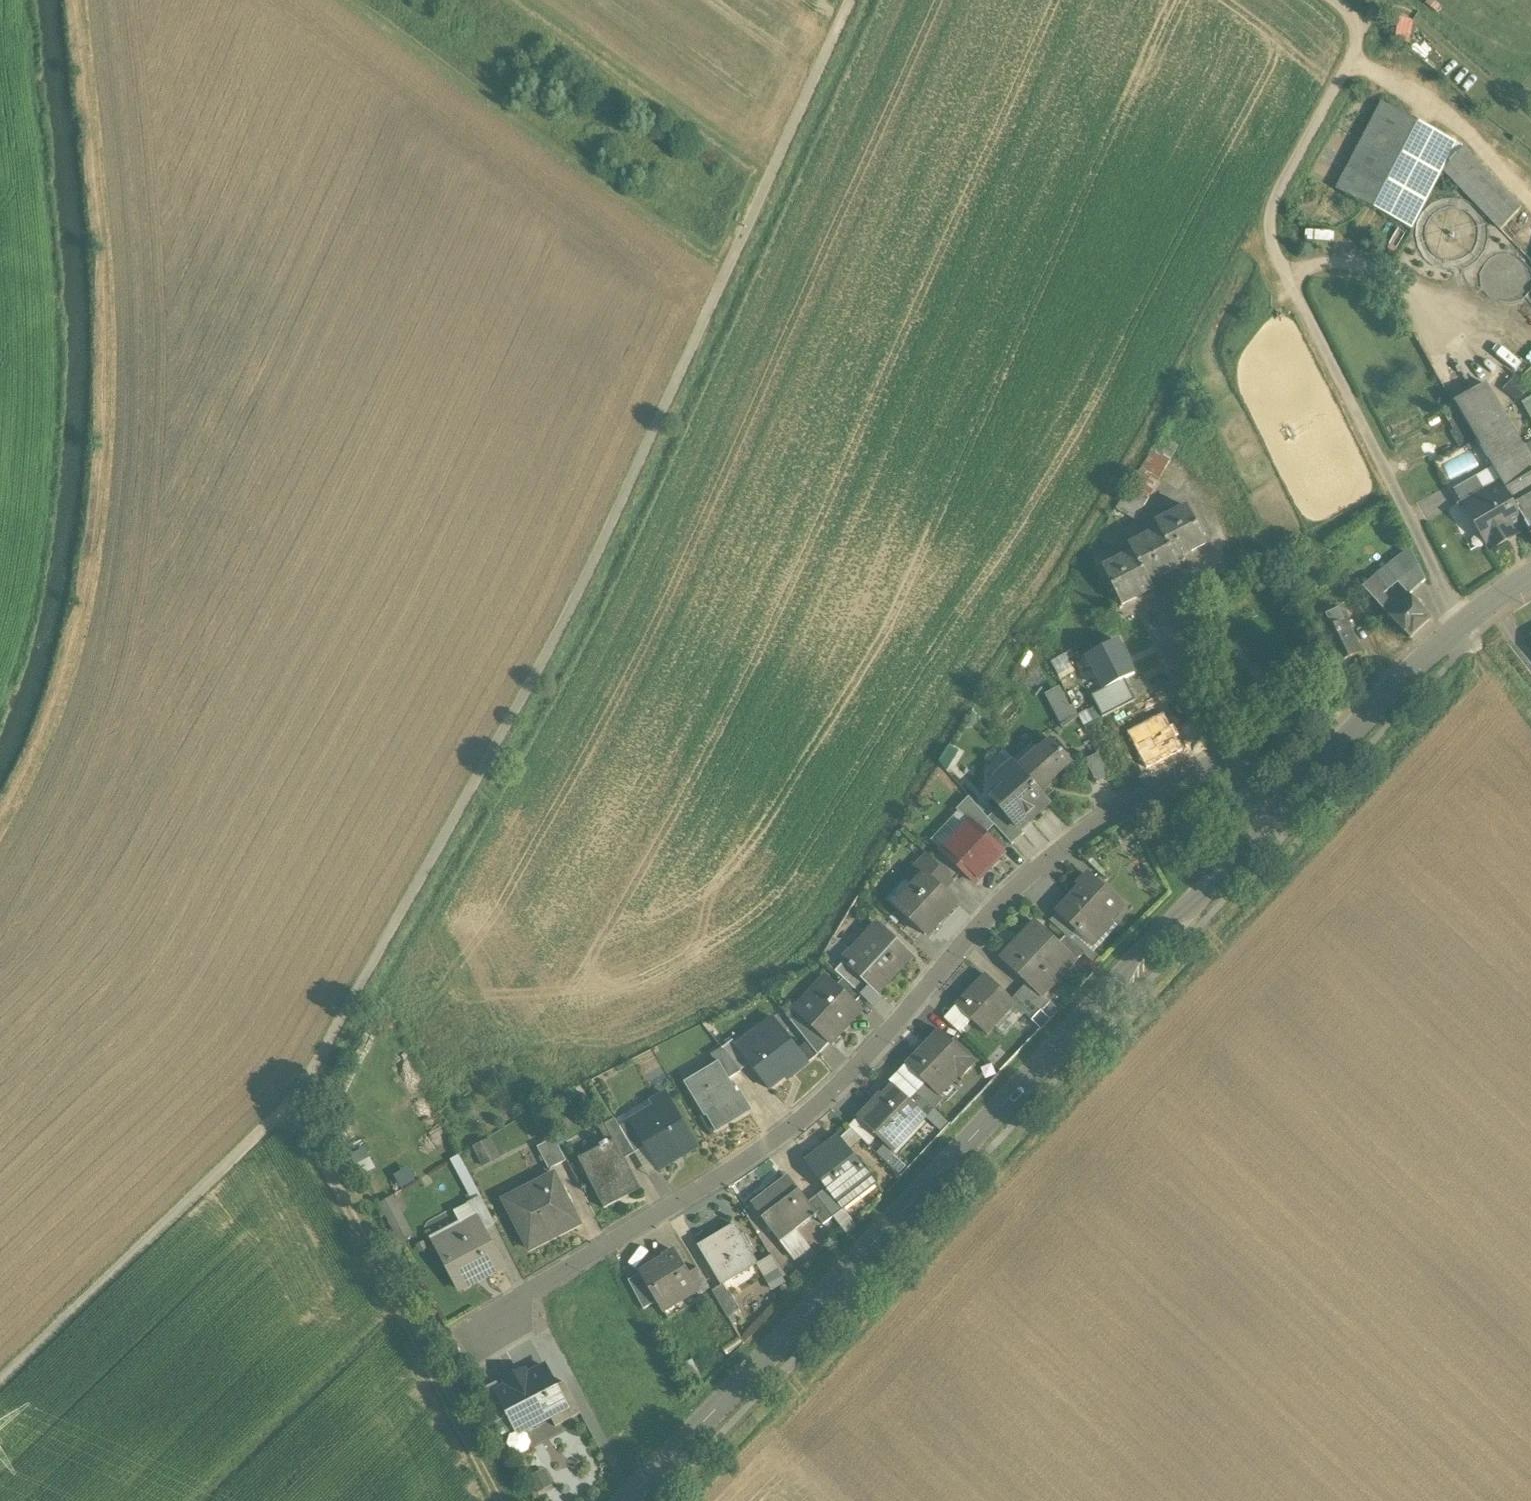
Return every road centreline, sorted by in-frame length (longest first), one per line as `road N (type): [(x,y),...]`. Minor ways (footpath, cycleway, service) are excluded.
road 1 (track): [(0,1379),(286,1107),(310,1072),(607,539),(853,0)]
road 2 (tertiary): [(625,1500),(1144,951),(1235,868),(1267,821)]
road 3 (residential): [(1230,761),(1136,800),(1041,861),(822,1096),(742,1162),(492,1313)]
road 4 (track): [(0,831),(75,663),(109,457),(112,340),(83,0)]
road 5 (track): [(286,1107),(505,1500)]
road 6 (residential): [(1467,623),(1270,238)]
road 7 (tertiary): [(1267,821),(1467,623)]
road 8 (track): [(1326,0),(1353,19),(1360,37),(1273,207),(1270,238)]
road 9 (residential): [(1230,761),(1177,643)]

